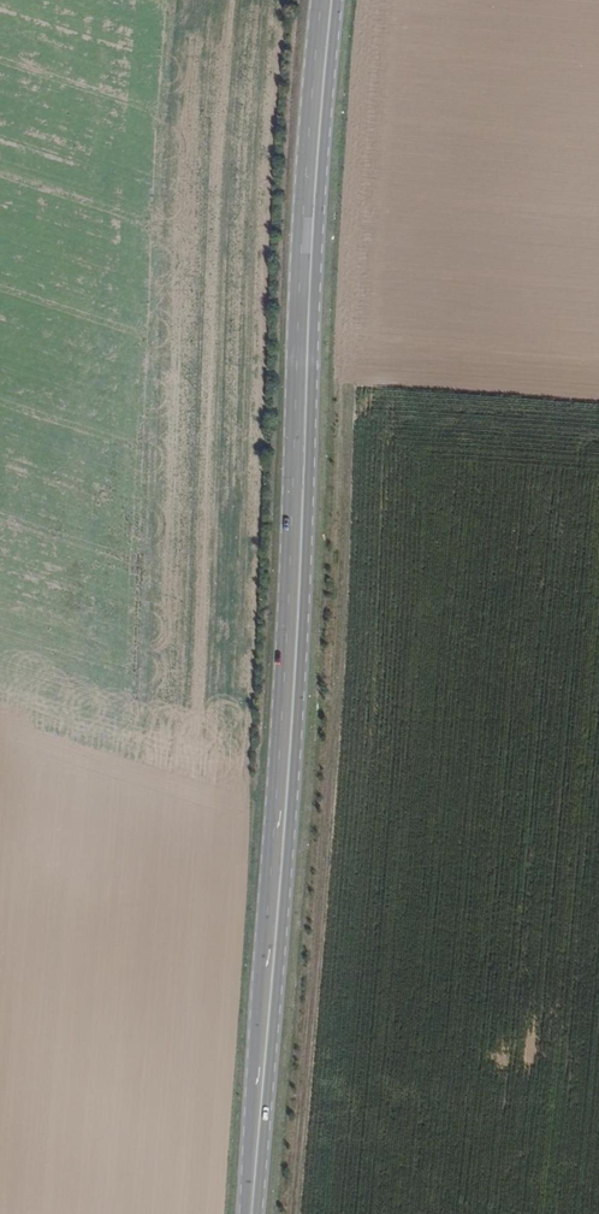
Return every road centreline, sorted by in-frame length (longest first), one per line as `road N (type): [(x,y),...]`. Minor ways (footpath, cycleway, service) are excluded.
road 1 (primary): [(329,0),(306,212),(284,765),(250,1213)]
road 2 (track): [(598,391),(408,385),(371,398),(348,427),(289,1213)]

